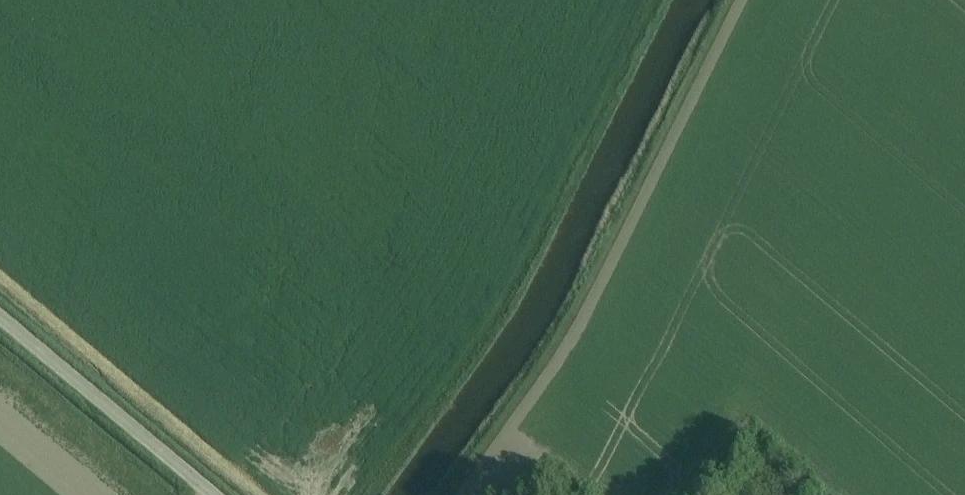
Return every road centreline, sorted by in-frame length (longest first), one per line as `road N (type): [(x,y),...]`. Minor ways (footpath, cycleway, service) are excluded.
road 1 (unclassified): [(212,494),(0,317)]

